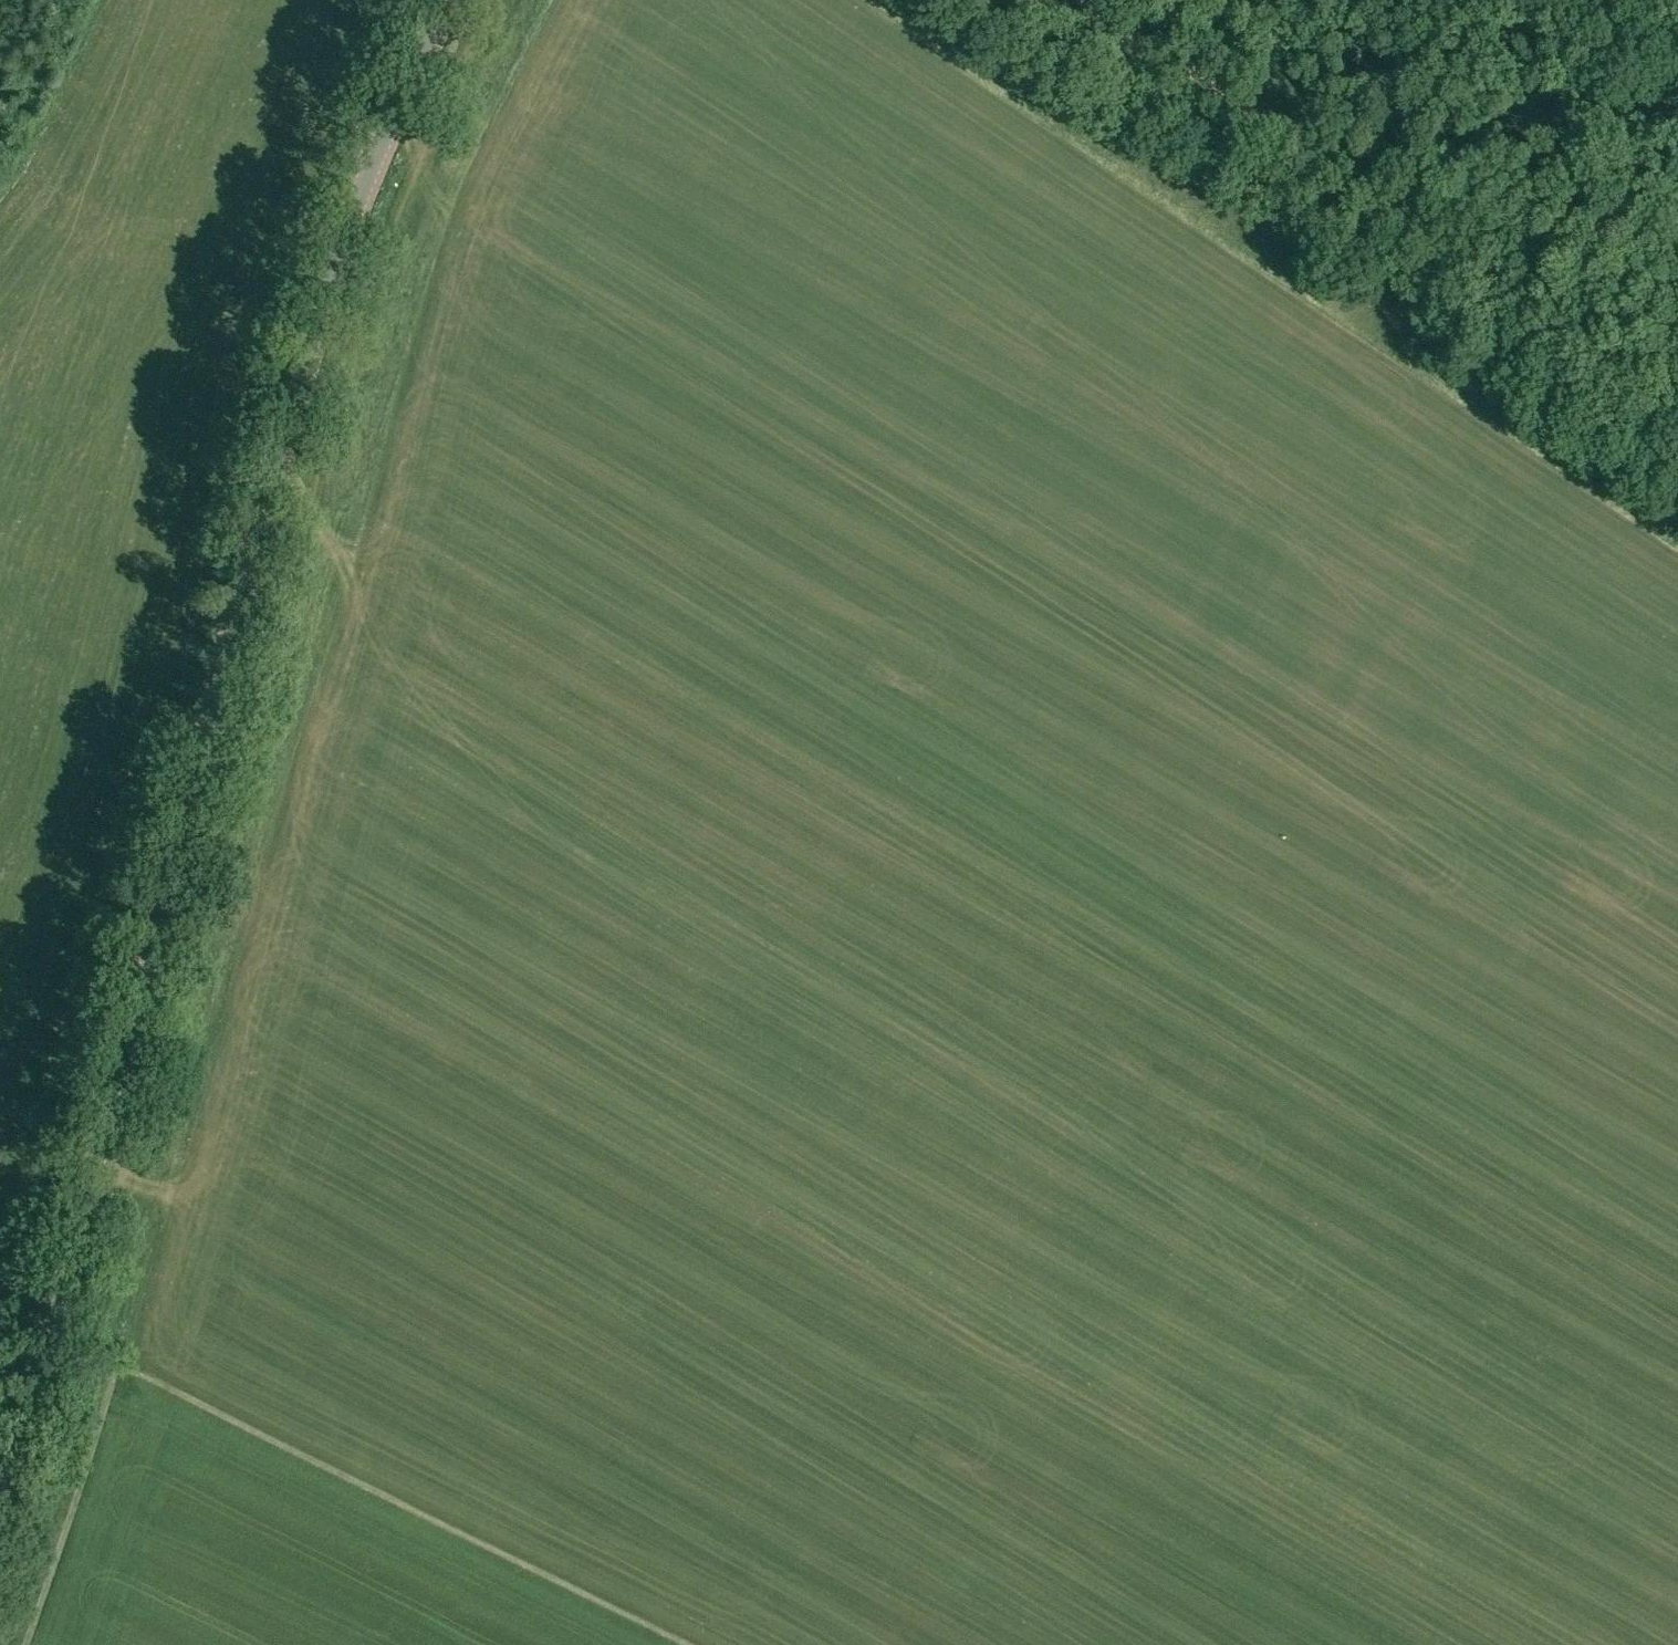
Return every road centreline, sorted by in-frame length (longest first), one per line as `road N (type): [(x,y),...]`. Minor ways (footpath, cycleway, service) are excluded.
road 1 (secondary): [(0,1450),(145,967),(347,208),(442,0)]
road 2 (track): [(1677,392),(1097,0)]

